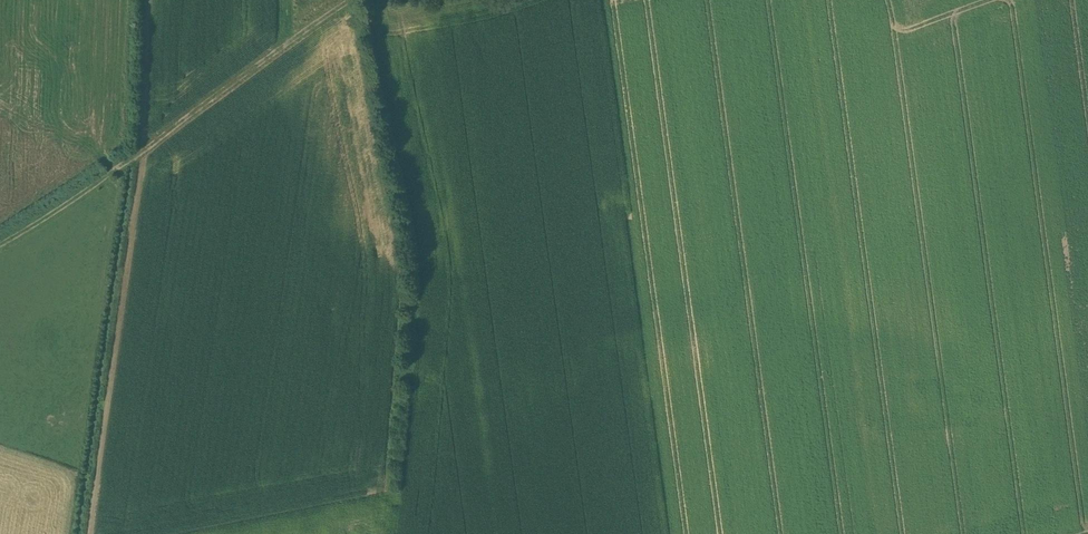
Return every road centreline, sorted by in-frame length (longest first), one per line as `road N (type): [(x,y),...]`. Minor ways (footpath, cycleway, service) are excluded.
road 1 (track): [(345,0),(0,242)]

